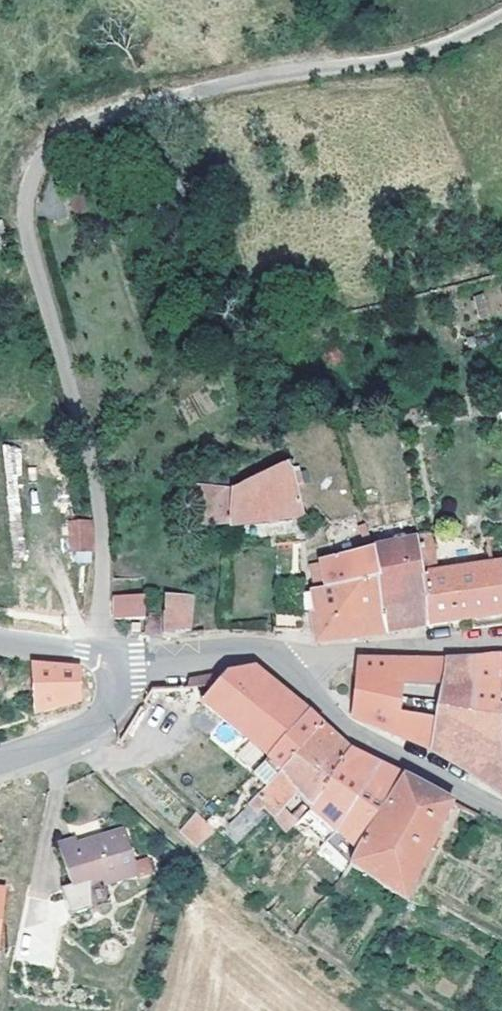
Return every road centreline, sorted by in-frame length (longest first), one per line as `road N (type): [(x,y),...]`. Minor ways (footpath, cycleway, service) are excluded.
road 1 (track): [(333,0),(317,37),(280,77),(83,129),(32,160),(19,182),(19,244),(97,518),(108,658)]
road 2 (track): [(501,249),(267,314),(165,390),(72,417)]
road 3 (residential): [(305,665),(330,715),(368,746),(501,813)]
road 4 (track): [(501,18),(419,56),(280,77)]
road 5 (residential): [(305,665),(501,645)]
road 6 (residential): [(113,668),(260,655),(305,665)]
road 7 (tertiary): [(113,668),(111,698),(92,723),(0,759)]
road 8 (tertiary): [(0,640),(83,650),(108,658),(113,668)]

